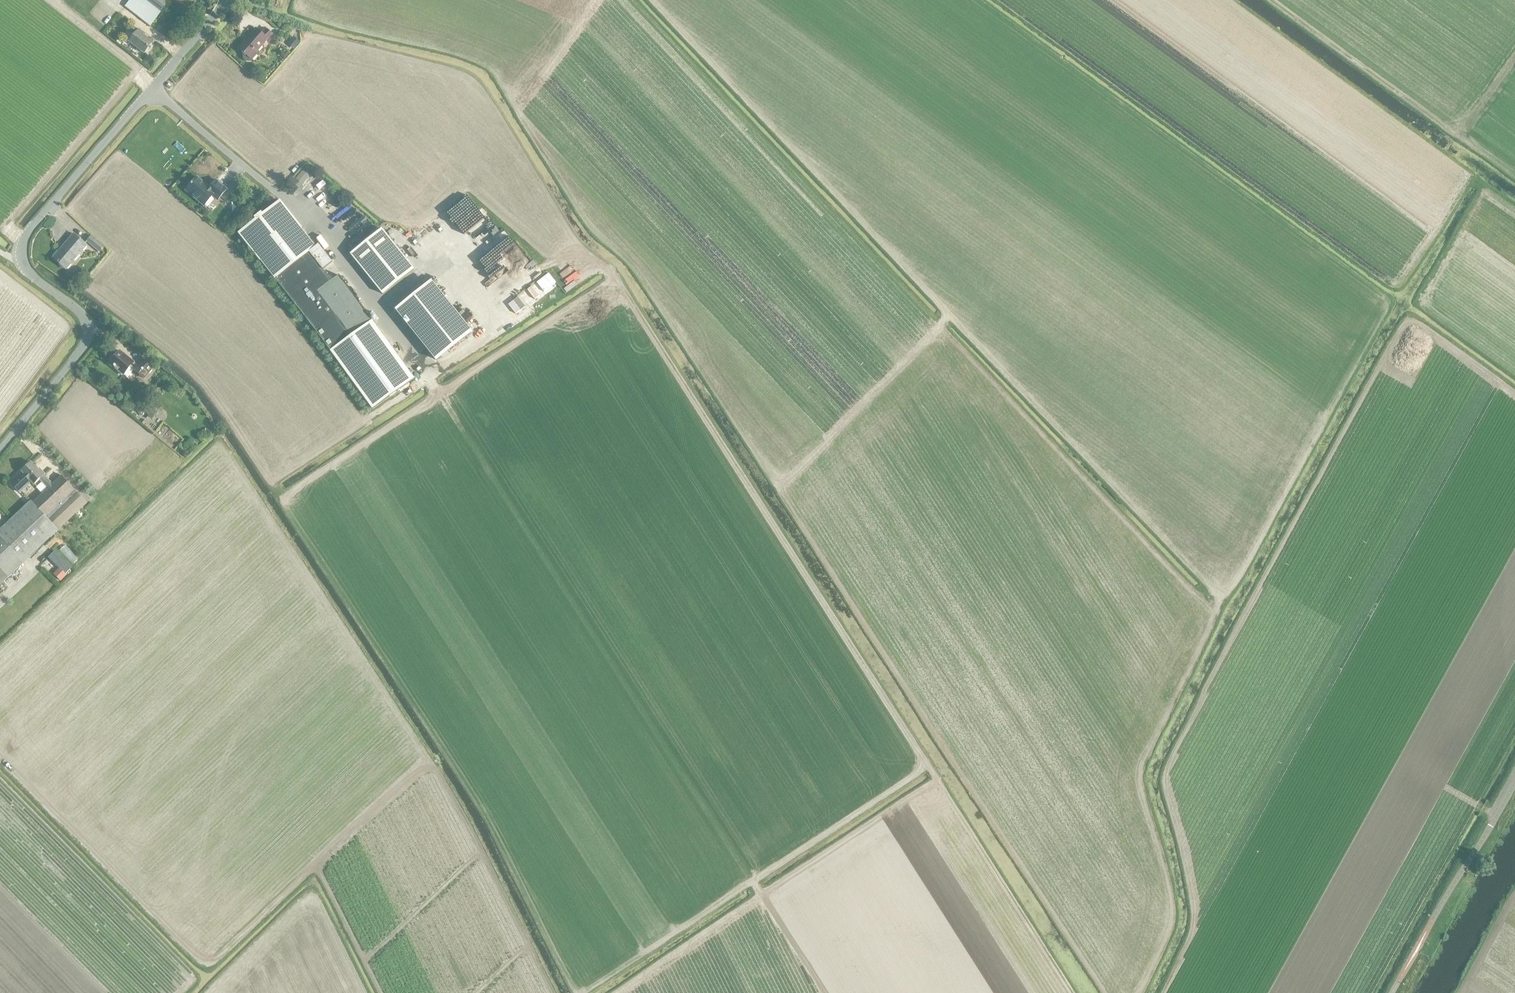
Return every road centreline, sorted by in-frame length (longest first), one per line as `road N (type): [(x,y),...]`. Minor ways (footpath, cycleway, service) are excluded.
road 1 (track): [(821,992),(381,305)]
road 2 (unclassified): [(0,449),(88,342),(90,321),(27,271),(22,248),(30,229),(225,0)]

